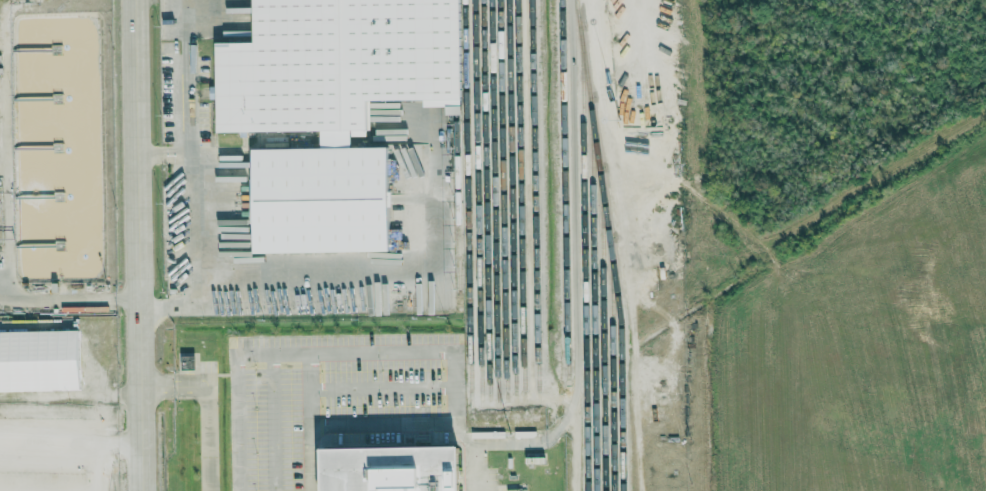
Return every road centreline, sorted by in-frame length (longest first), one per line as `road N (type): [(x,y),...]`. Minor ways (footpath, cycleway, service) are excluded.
road 1 (tertiary): [(149,490),(140,0)]

